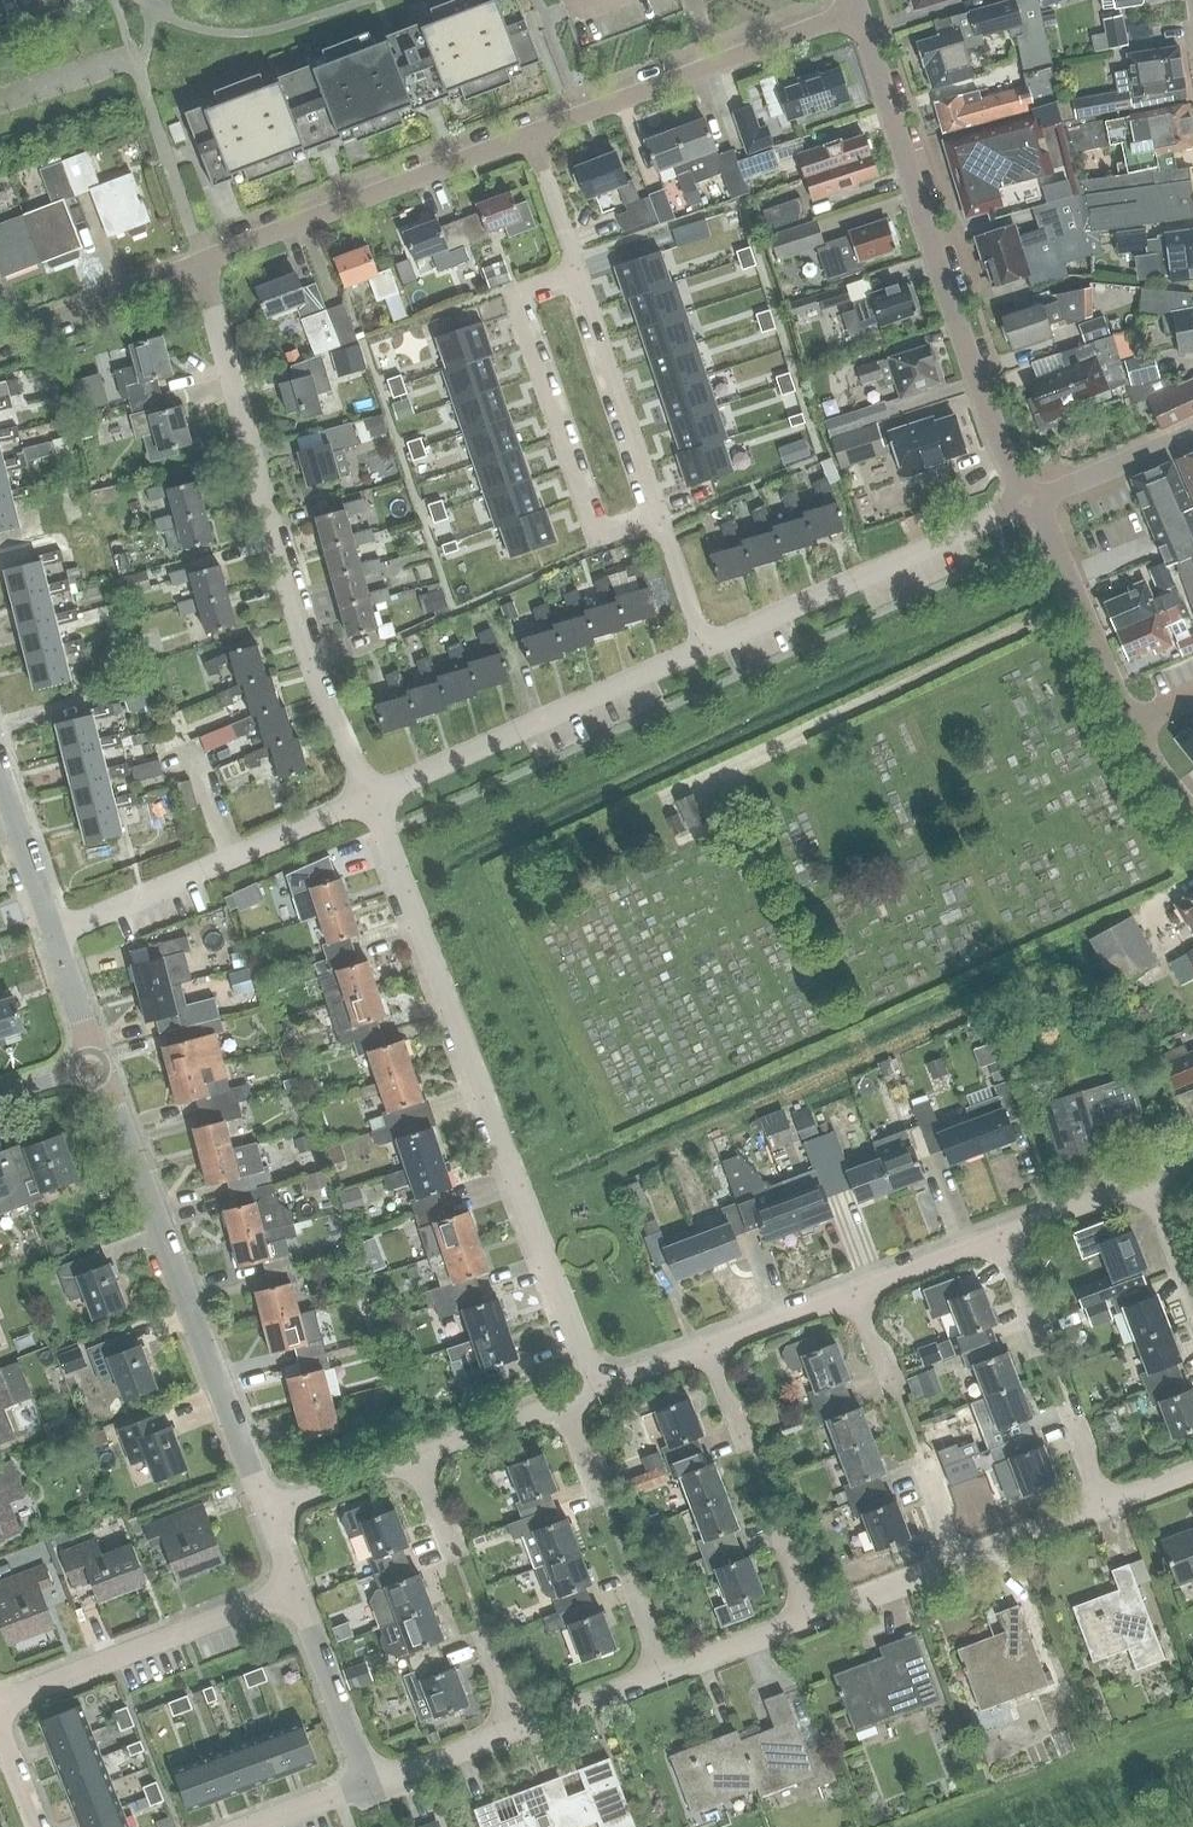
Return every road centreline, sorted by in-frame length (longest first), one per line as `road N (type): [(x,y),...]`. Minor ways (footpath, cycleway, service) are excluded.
road 1 (residential): [(596,1387),(370,797)]
road 2 (residential): [(370,797),(314,676),(199,261)]
road 3 (residential): [(1029,505),(994,435),(857,13)]
road 4 (residential): [(268,1510),(96,1064)]
road 5 (residential): [(660,520),(595,538),(519,323),(518,295),(574,266)]
road 6 (residential): [(370,797),(704,648)]
road 7 (residential): [(704,648),(1029,505)]
road 8 (residential): [(529,135),(199,261)]
road 9 (residential): [(857,13),(529,135)]
road 10 (residential): [(53,937),(370,797)]
road 11 (residential): [(0,1701),(297,1588)]
road 12 (residential): [(660,520),(574,266)]
road 13 (residential): [(1134,726),(1029,505)]
road 14 (residential): [(199,261),(0,340)]
road 15 (residential): [(370,1781),(297,1588)]
road 16 (residential): [(1192,436),(1029,505)]
road 17 (residential): [(53,937),(0,777)]
road 18 (residential): [(857,1289),(709,1345)]
road 19 (residential): [(811,1616),(958,1560)]
road 20 (residential): [(517,1727),(664,1671)]
road 21 (residential): [(664,1671),(811,1616)]
road 22 (residential): [(415,1455),(268,1510)]
road 23 (residential): [(562,1400),(415,1455)]
road 24 (residential): [(370,1781),(517,1727)]
road 25 (residential): [(958,1560),(1103,1506)]
road 26 (residential): [(1145,1180),(1000,1234)]
road 27 (residential): [(1000,1234),(857,1289)]
road 28 (residential): [(574,266),(529,135)]
road 29 (residential): [(704,648),(660,520)]
road 30 (residential): [(1192,1306),(1145,1180)]
road 31 (residential): [(96,1064),(53,937)]
road 32 (residential): [(250,1826),(370,1781)]
road 33 (residential): [(709,1345),(596,1387)]

